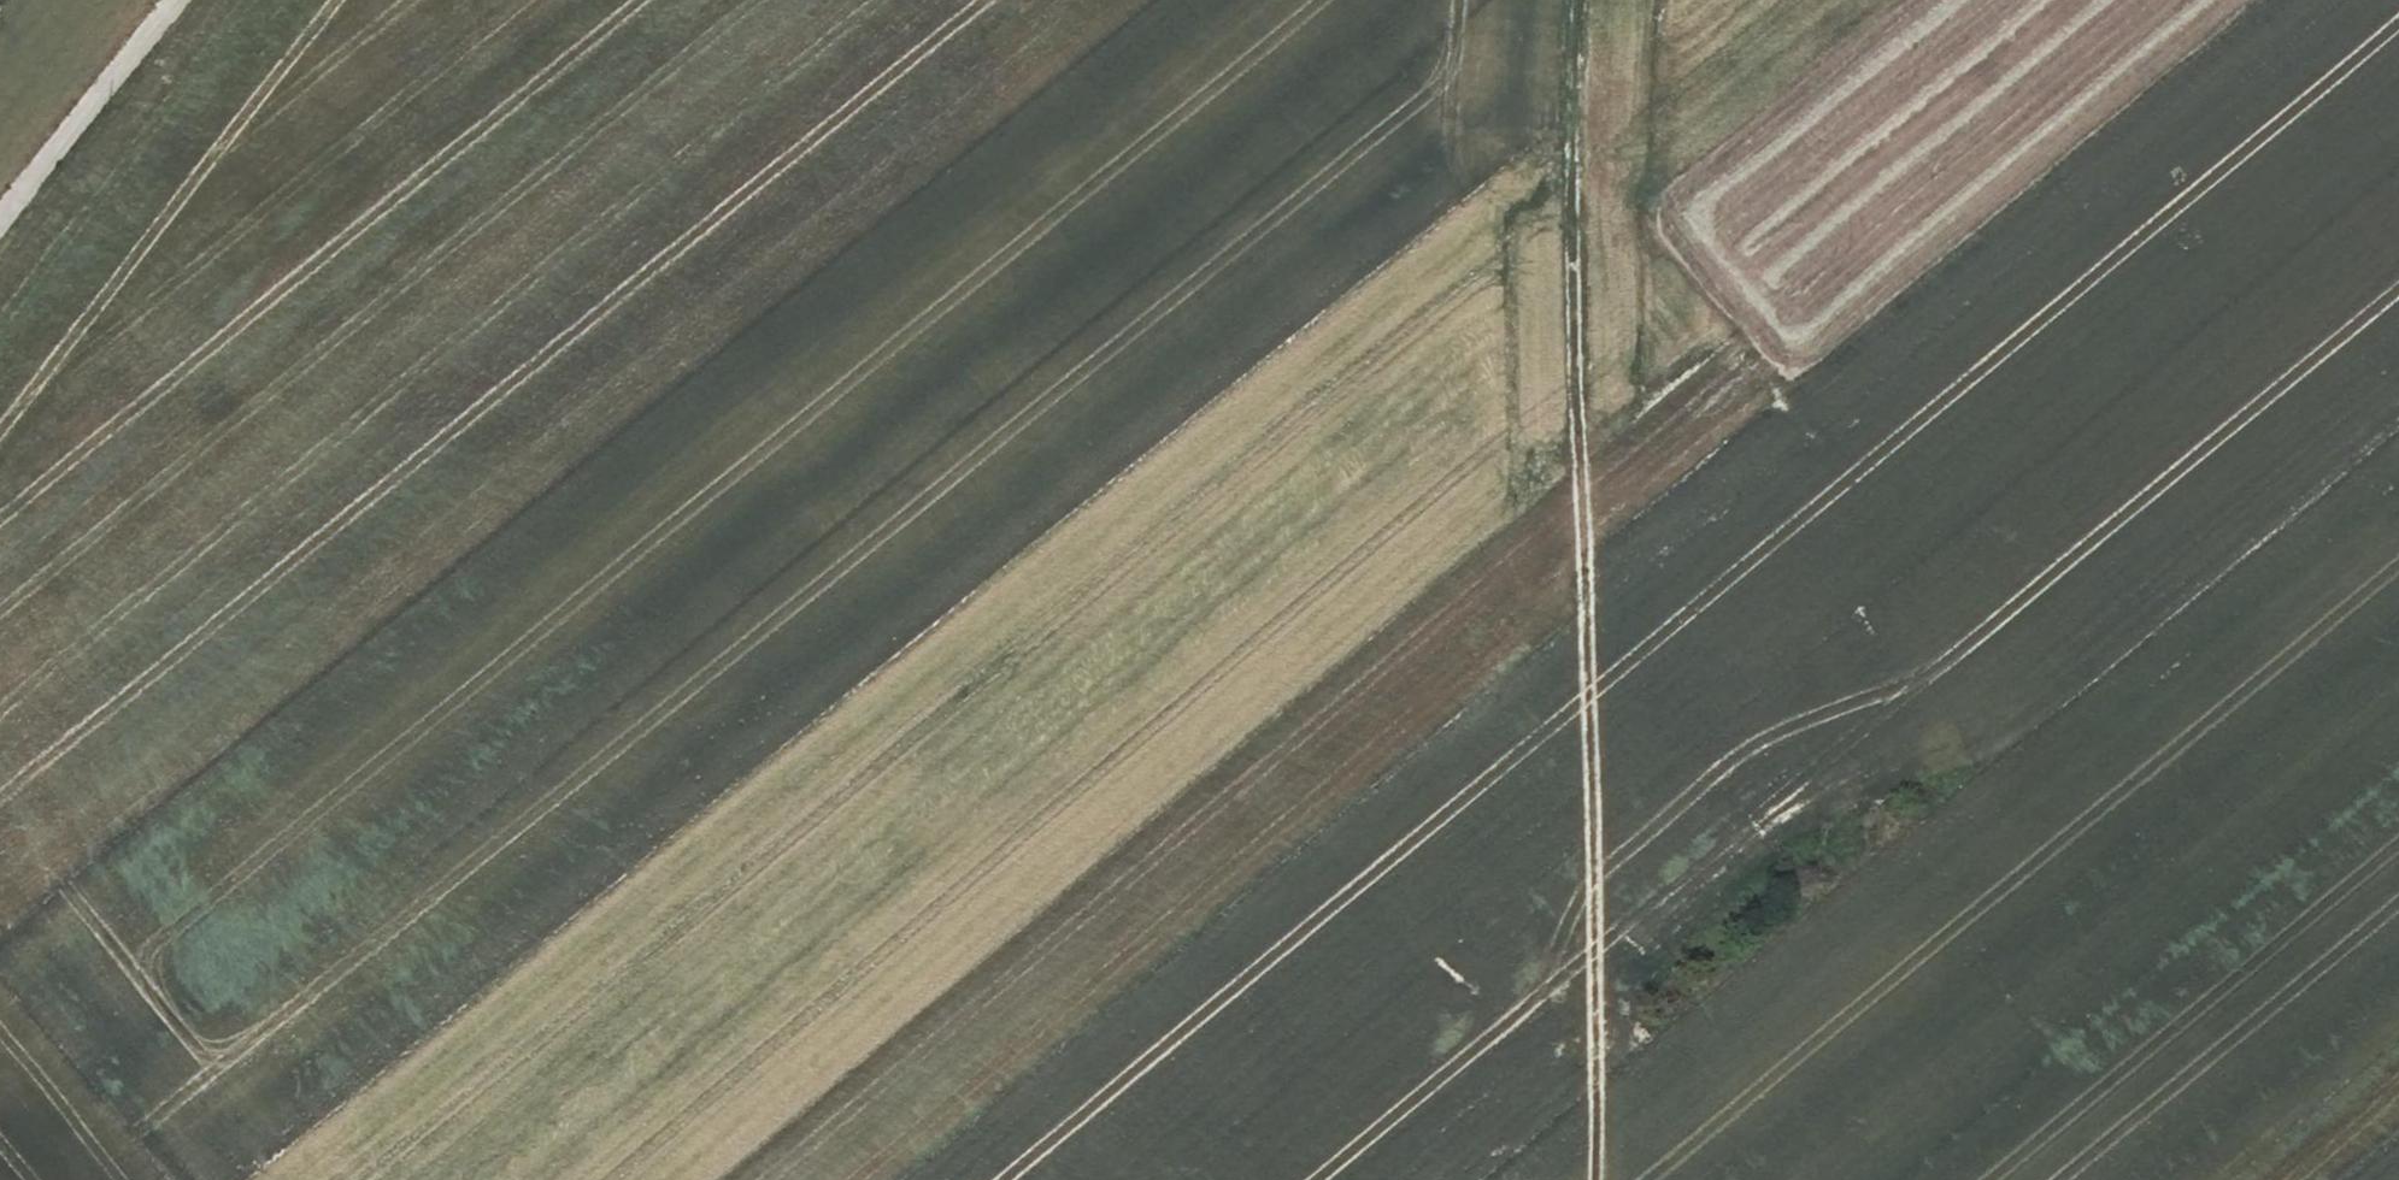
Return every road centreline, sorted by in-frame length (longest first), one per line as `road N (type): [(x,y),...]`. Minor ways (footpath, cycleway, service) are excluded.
road 1 (track): [(1567,0),(1598,834),(1590,1179)]
road 2 (track): [(150,0),(0,206)]

